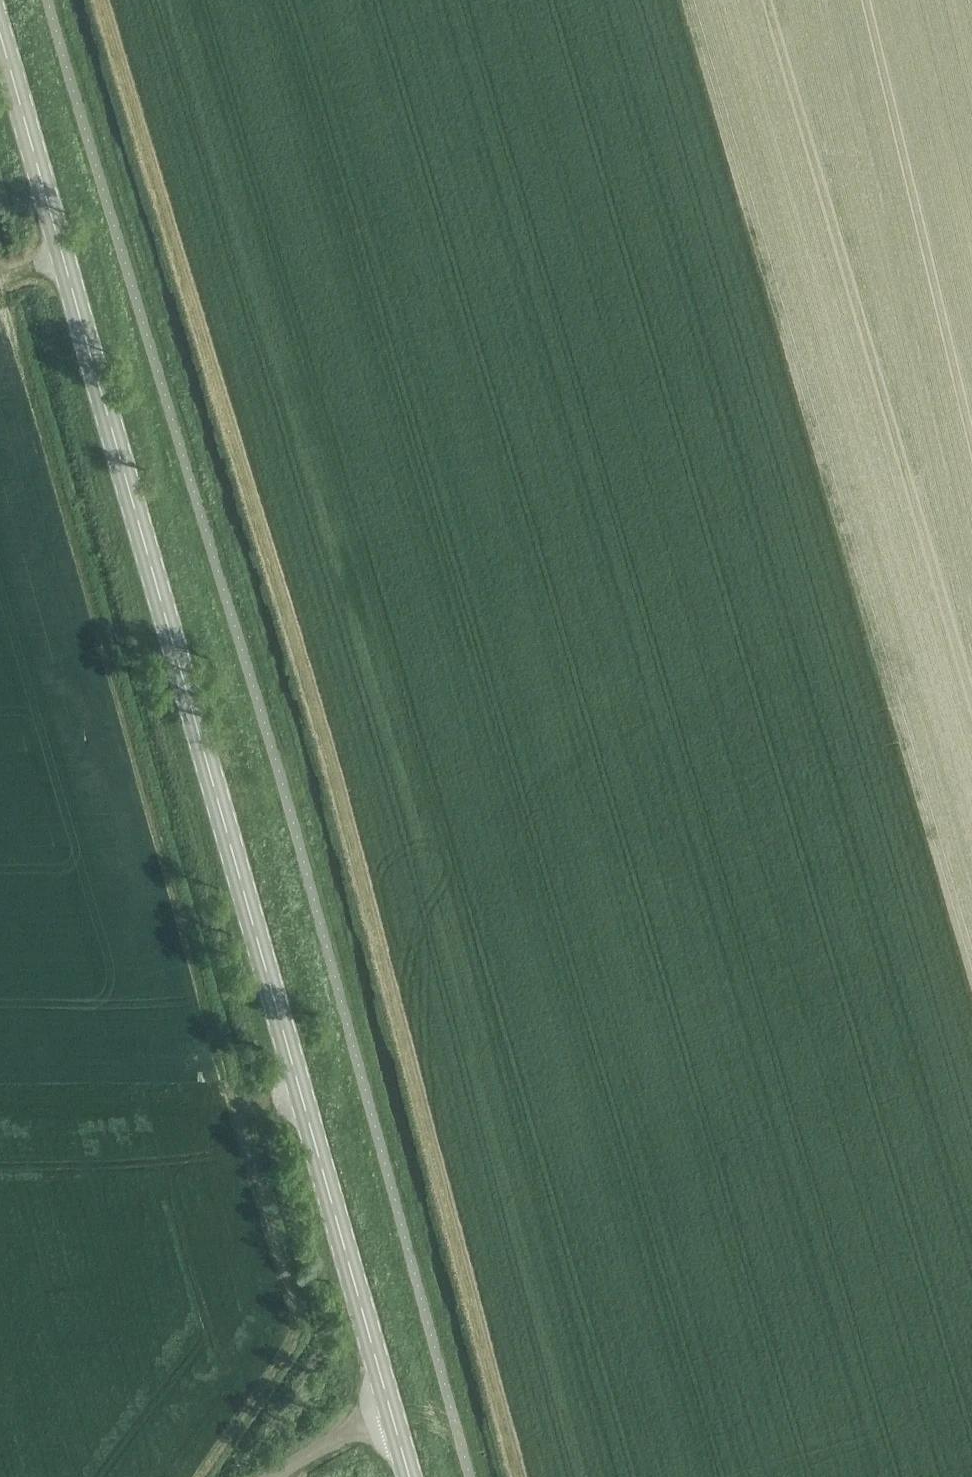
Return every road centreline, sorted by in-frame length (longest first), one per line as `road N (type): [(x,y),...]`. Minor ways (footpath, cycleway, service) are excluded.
road 1 (secondary): [(392,1415),(0,35)]
road 2 (unclassified): [(269,1476),(353,1427),(392,1415)]

